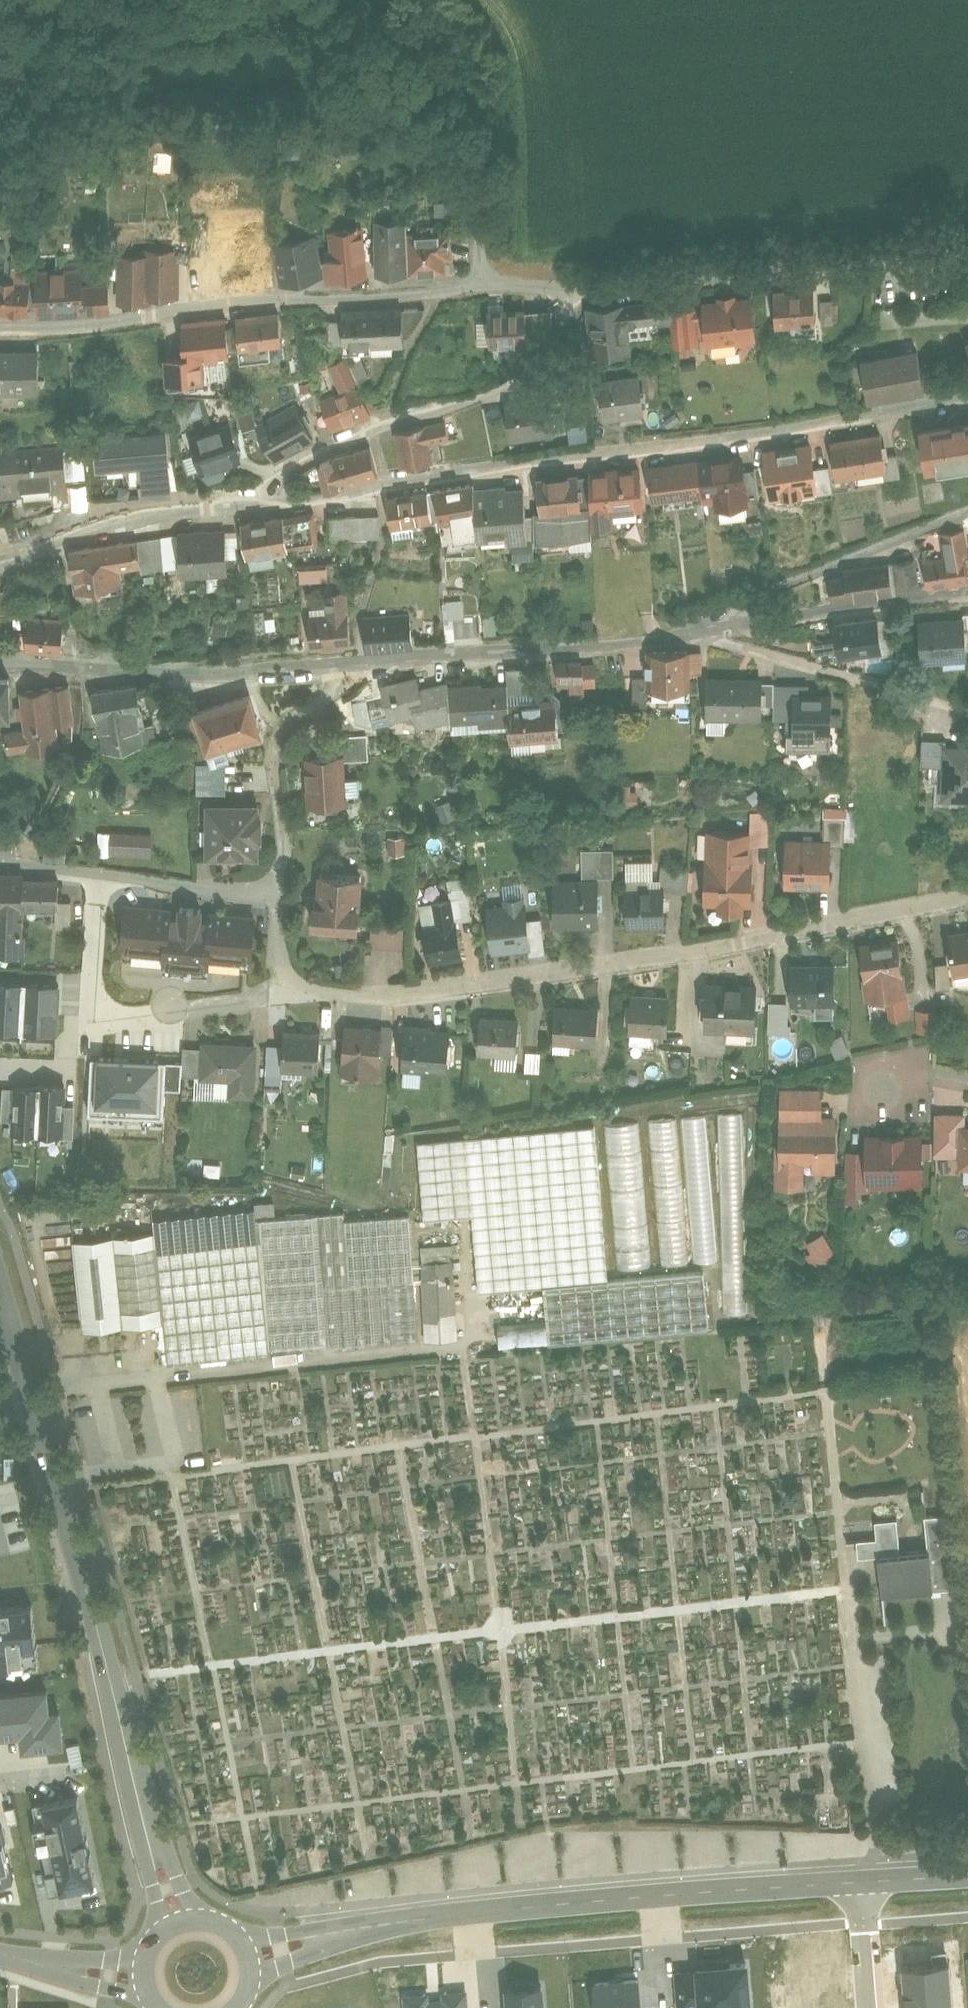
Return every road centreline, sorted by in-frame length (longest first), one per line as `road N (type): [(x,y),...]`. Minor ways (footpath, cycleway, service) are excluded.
road 1 (residential): [(0,557),(181,497),(379,471),(521,437),(786,407),(967,373)]
road 2 (residential): [(711,622),(360,658),(0,657)]
road 3 (residential): [(293,971),(326,988),(402,992),(739,944),(967,897)]
road 4 (tertiary): [(182,1919),(133,1770),(0,1258)]
road 5 (tertiary): [(254,1956),(400,1920),(856,1881)]
road 6 (residential): [(484,266),(568,280),(784,252),(967,240)]
road 7 (residential): [(0,313),(484,266)]
road 8 (residential): [(711,622),(739,595),(967,500)]
road 9 (residential): [(484,266),(461,47),(442,0)]
road 10 (residential): [(711,622),(967,709)]
road 11 (residential): [(967,578),(711,622)]
road 12 (residential): [(104,873),(283,896),(293,971)]
road 13 (residential): [(293,971),(250,997),(192,1007),(96,1000)]
road 14 (tertiary): [(144,1973),(0,1957)]
road 15 (residential): [(104,873),(96,1000)]
road 16 (residential): [(856,1881),(868,2007)]

